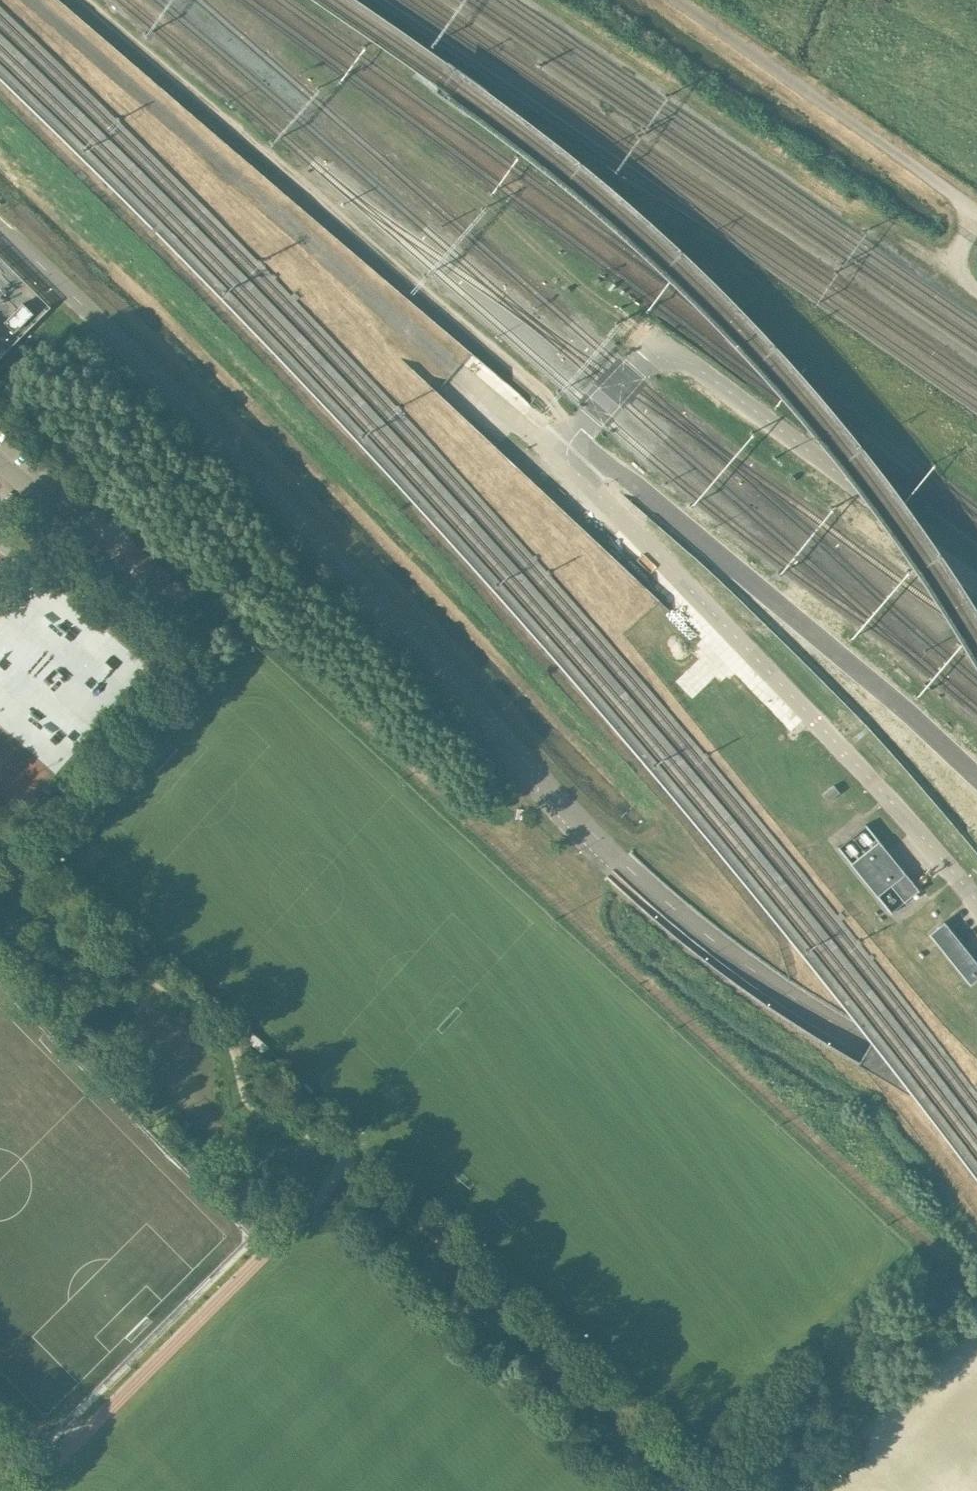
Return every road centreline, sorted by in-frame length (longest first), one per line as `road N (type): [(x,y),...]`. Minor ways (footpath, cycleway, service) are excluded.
road 1 (track): [(84,0),(539,391),(573,437)]

